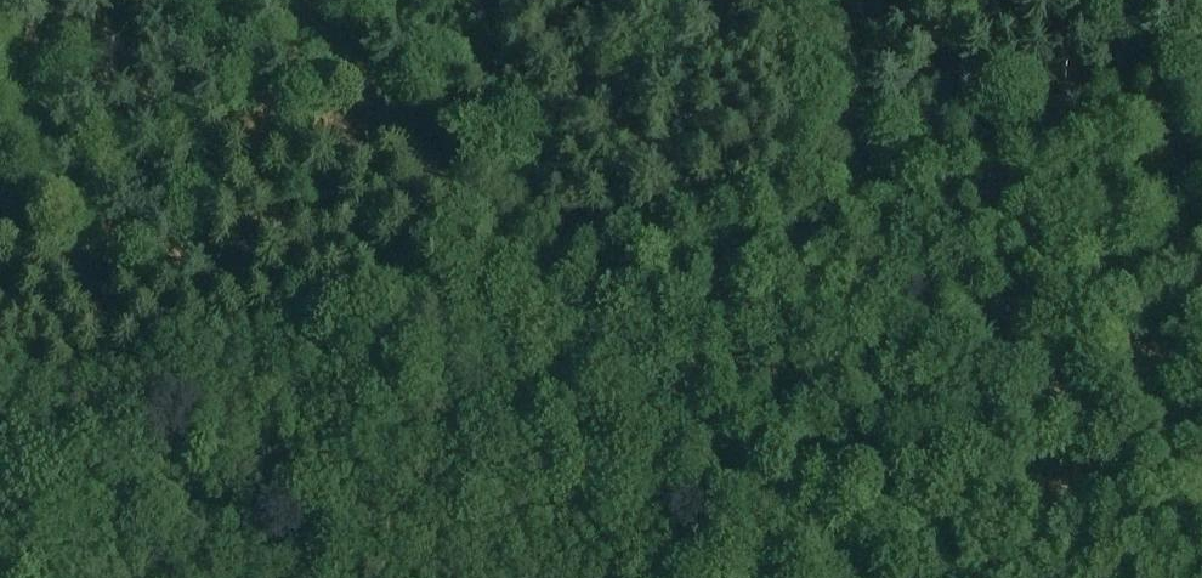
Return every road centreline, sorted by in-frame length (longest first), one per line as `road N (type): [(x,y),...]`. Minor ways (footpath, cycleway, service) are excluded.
road 1 (track): [(0,396),(520,266)]
road 2 (track): [(867,577),(686,428),(520,266)]
road 3 (track): [(1201,118),(793,209)]
road 4 (track): [(520,266),(396,122),(314,0)]
road 5 (track): [(520,266),(793,209)]
road 6 (track): [(396,122),(398,201),(390,235),(351,305)]

